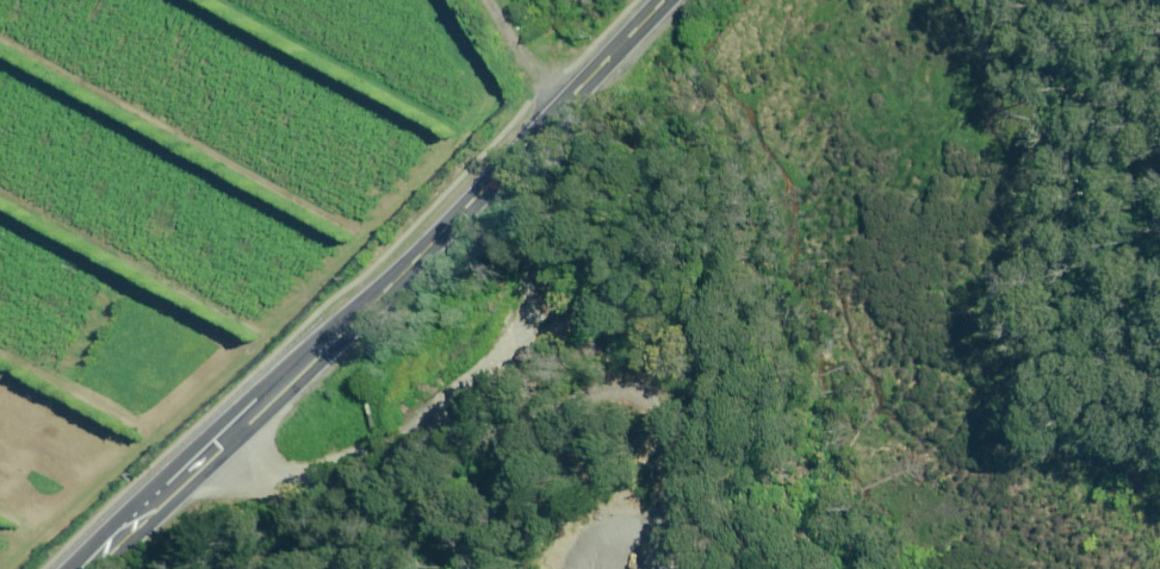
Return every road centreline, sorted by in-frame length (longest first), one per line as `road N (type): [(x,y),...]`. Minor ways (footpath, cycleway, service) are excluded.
road 1 (secondary): [(86,568),(664,0)]
road 2 (track): [(214,451),(277,473),(376,462),(650,340),(669,349),(691,400),(732,568)]

